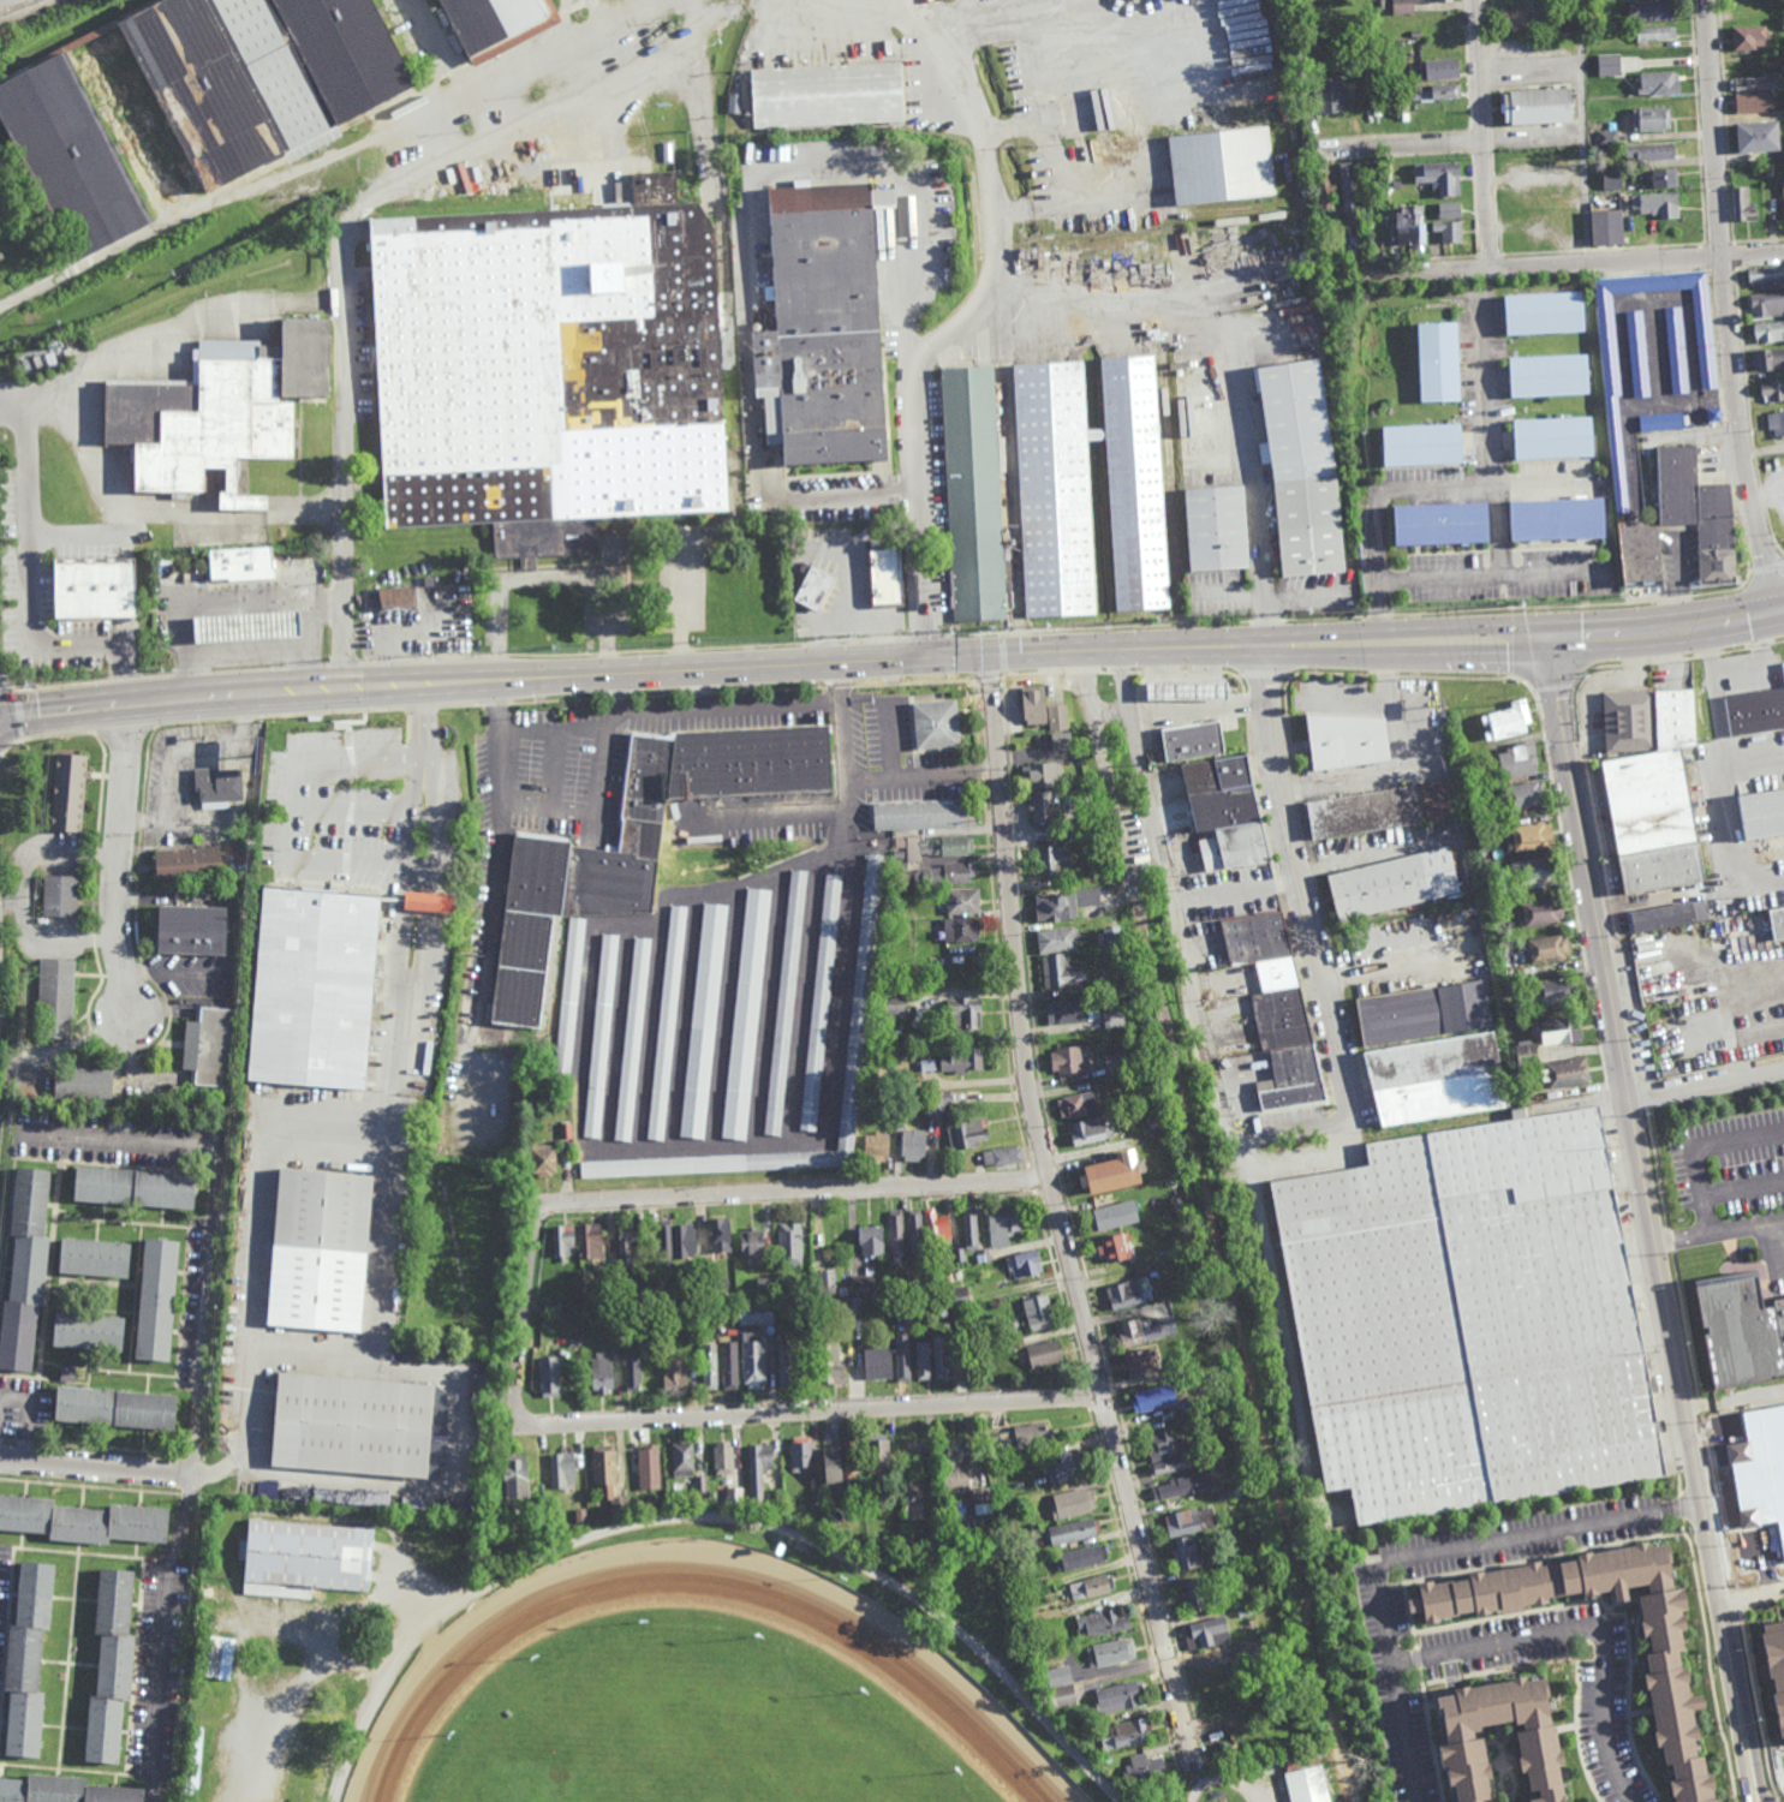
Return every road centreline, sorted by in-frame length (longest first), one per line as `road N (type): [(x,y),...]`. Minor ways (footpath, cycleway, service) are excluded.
road 1 (residential): [(1541,645),(1759,1801)]
road 2 (residential): [(1194,1770),(1046,1181),(1024,1060),(984,656)]
road 3 (residential): [(1255,645),(1350,1097),(1337,1123),(1243,1140),(1228,1129),(1120,651)]
road 4 (primary): [(496,681),(1255,645),(1541,645)]
road 5 (residential): [(1705,0),(1720,257),(1748,478),(1779,610)]
road 6 (residential): [(1103,1397),(542,1421)]
road 7 (residential): [(1046,1181),(551,1203)]
road 8 (residential): [(1783,254),(1364,275)]
road 9 (primary): [(0,721),(344,690)]
road 10 (residential): [(141,1044),(117,942),(136,703)]
road 11 (residential): [(1474,0),(1490,270)]
road 12 (residential): [(542,1421),(518,1418),(514,1409),(535,1218),(551,1203)]
road 13 (primary): [(1783,609),(1640,638),(1541,645)]
road 14 (residential): [(198,1472),(0,1455)]
road 15 (residential): [(1482,142),(1320,149)]
road 16 (primary): [(344,690),(496,681)]

